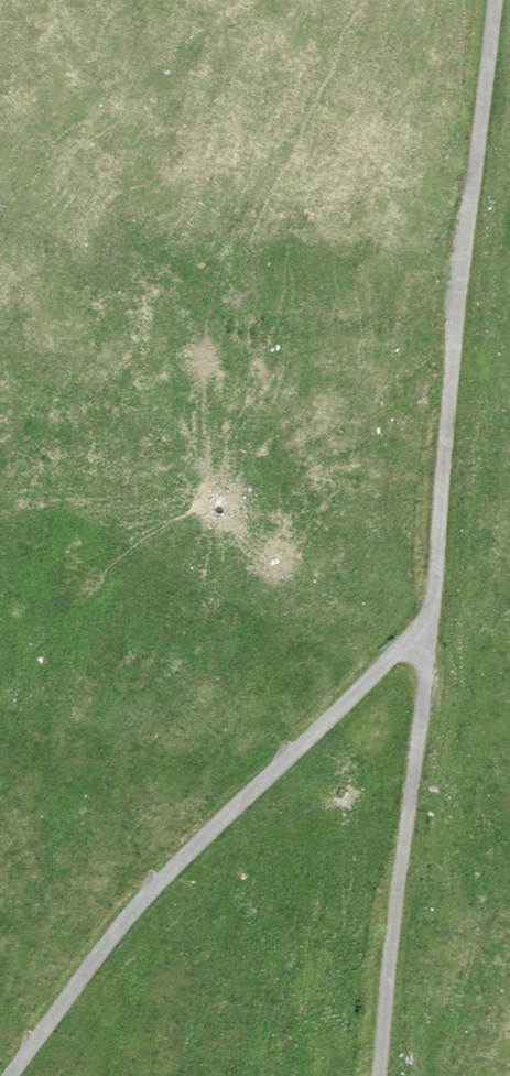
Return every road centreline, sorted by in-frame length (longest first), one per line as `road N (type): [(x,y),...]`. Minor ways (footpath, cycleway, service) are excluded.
road 1 (unclassified): [(497,0),(430,625)]
road 2 (unclassified): [(430,625),(171,873),(12,1075)]
road 3 (unclassified): [(430,625),(381,1075)]

